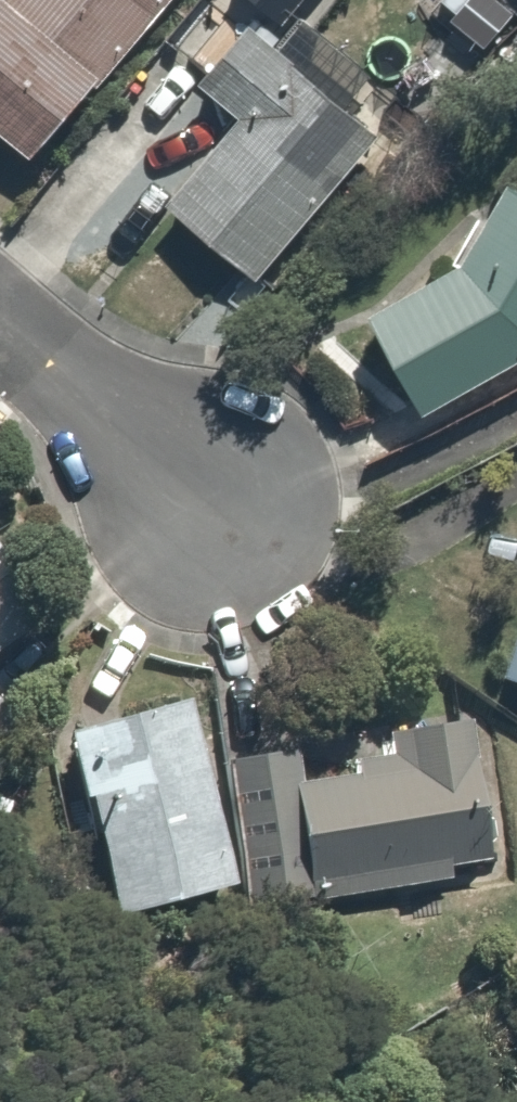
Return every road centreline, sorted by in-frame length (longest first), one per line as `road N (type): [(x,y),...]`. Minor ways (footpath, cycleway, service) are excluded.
road 1 (residential): [(0,315),(223,503)]

